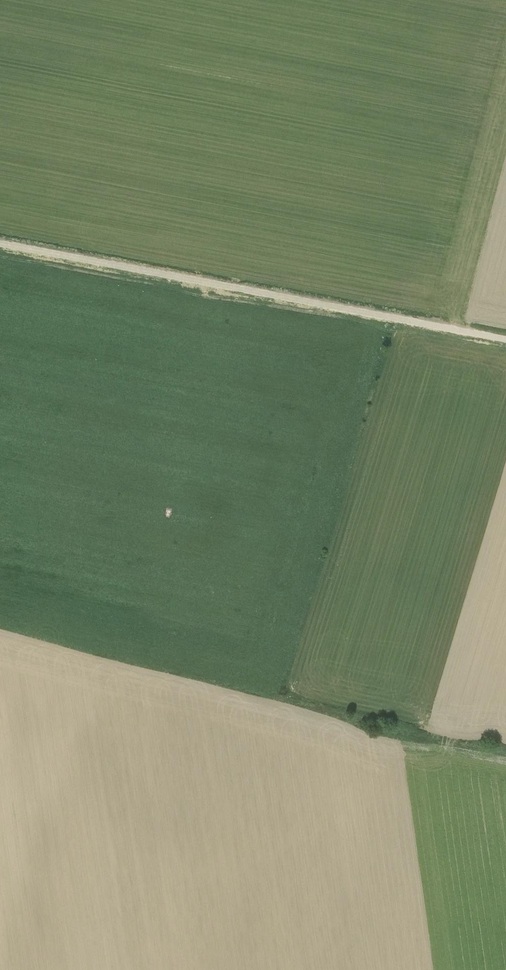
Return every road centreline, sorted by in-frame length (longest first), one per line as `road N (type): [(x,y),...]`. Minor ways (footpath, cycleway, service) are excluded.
road 1 (unclassified): [(505,339),(0,243)]

